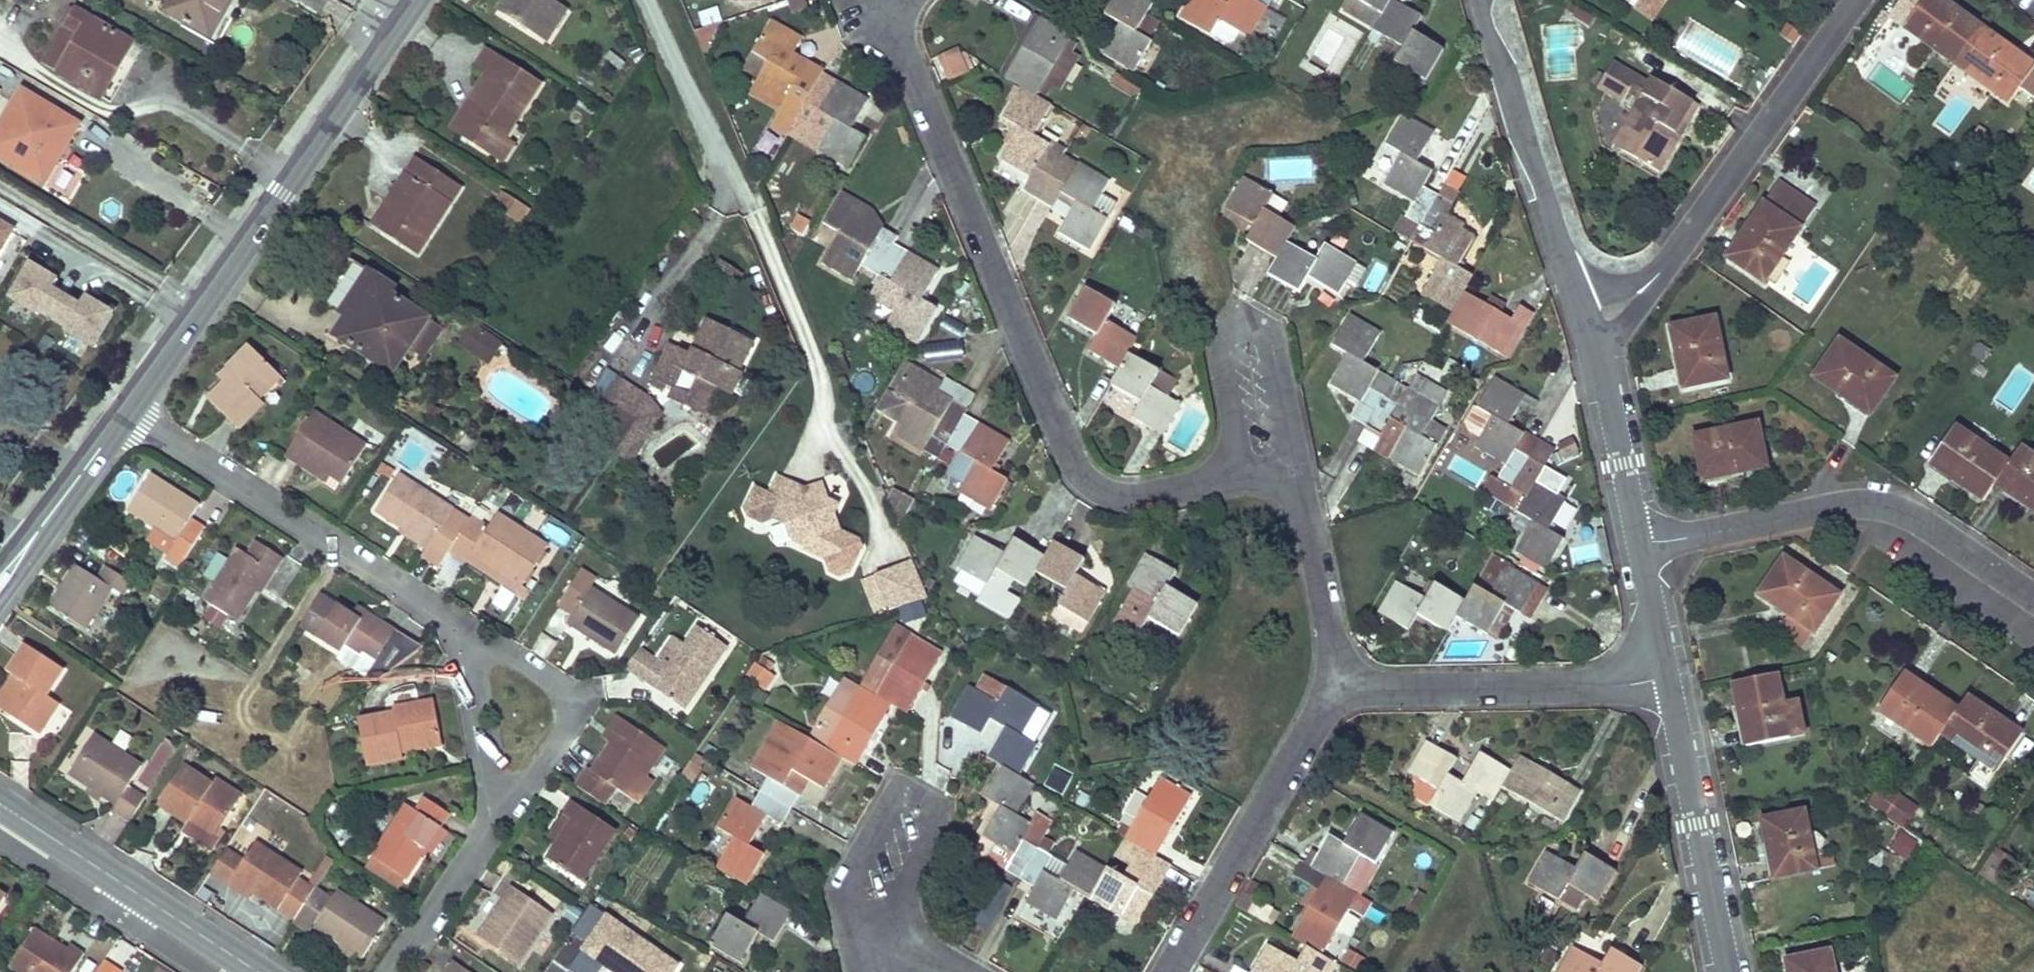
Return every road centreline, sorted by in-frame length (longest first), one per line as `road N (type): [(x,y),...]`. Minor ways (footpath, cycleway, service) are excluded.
road 1 (residential): [(132,411),(457,625),(478,669),(495,828),(392,971)]
road 2 (residential): [(910,0),(900,37),(993,267),(1087,468),(1110,487),(1284,454)]
road 3 (tertiary): [(132,411),(408,0)]
road 4 (residential): [(1639,545),(1847,506),(1913,520),(2033,601)]
road 5 (residential): [(1858,0),(1666,266)]
road 6 (residential): [(1180,971),(1345,690)]
road 7 (residential): [(1667,678),(1617,686),(1345,690)]
road 8 (residential): [(1480,0),(1574,296)]
road 9 (tertiary): [(0,803),(257,971)]
road 10 (residential): [(1667,678),(1727,971)]
road 11 (residential): [(1345,690),(1284,454)]
road 12 (residential): [(1593,344),(1639,545)]
road 13 (residential): [(917,793),(901,956)]
road 14 (residential): [(1236,315),(1284,454)]
road 15 (tertiary): [(42,526),(132,411)]
road 16 (residential): [(1639,545),(1667,678)]

